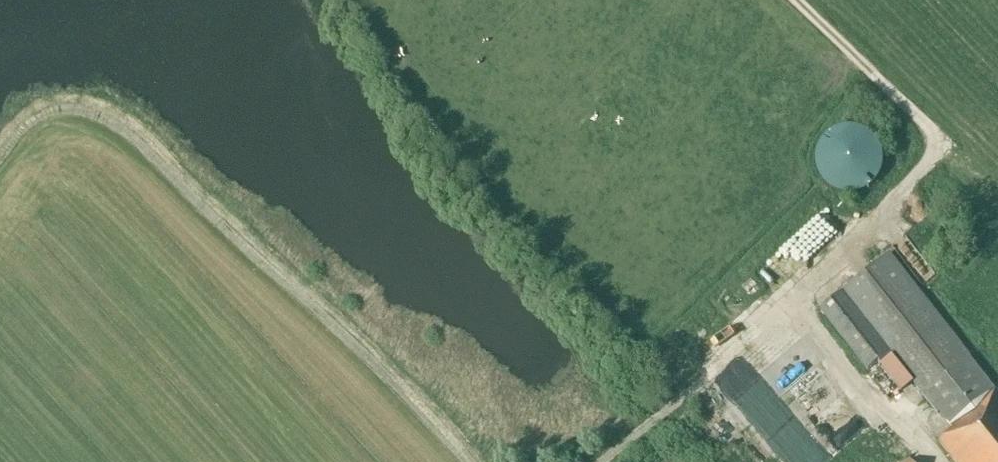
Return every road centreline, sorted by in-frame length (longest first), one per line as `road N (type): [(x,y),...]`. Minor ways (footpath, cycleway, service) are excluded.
road 1 (track): [(467,461),(324,316),(103,116),(56,110),(31,118),(0,157)]
road 2 (track): [(852,245),(598,461)]
road 3 (track): [(852,245),(935,141),(797,0)]

